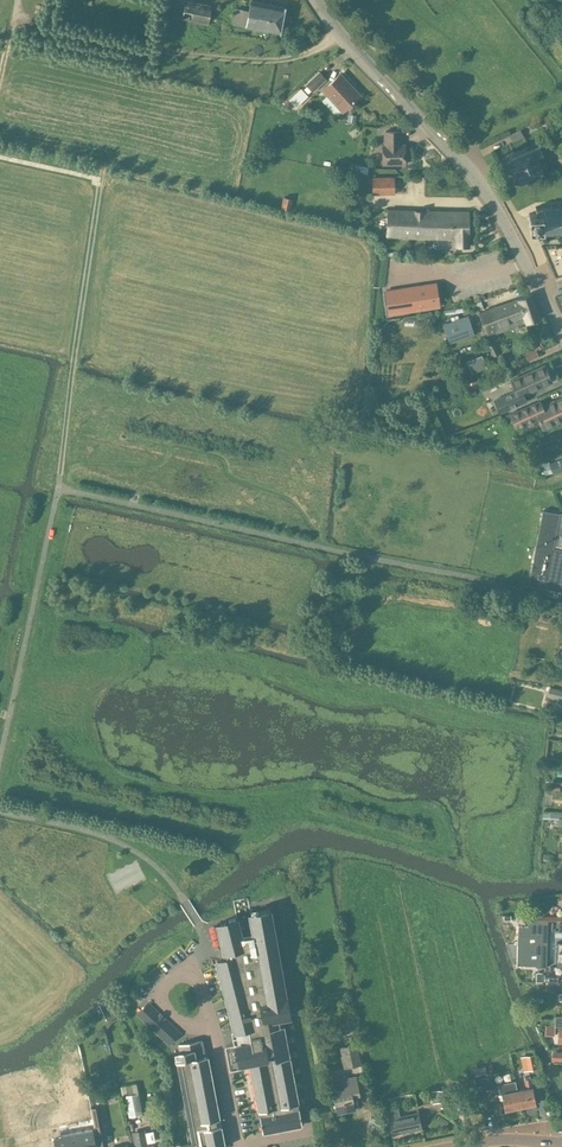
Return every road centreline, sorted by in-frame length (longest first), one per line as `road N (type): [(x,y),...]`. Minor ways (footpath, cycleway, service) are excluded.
road 1 (tertiary): [(561,334),(489,192),(381,81),(319,0)]
road 2 (track): [(561,475),(537,483),(305,428)]
road 3 (track): [(123,40),(200,58),(275,59),(305,53),(338,30)]

